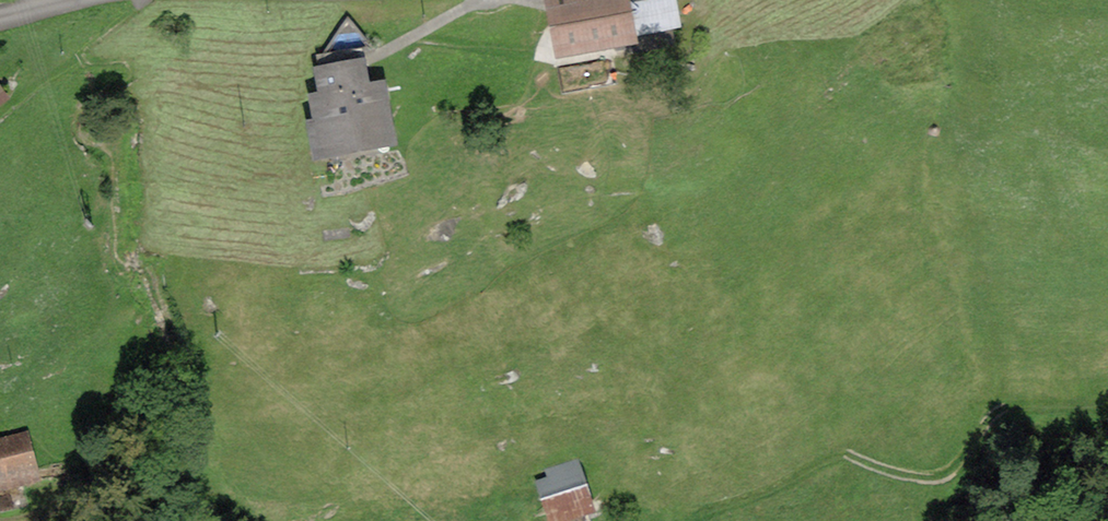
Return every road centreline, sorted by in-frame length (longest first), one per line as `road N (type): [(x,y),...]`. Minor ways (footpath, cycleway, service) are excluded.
road 1 (track): [(686,520),(842,454),(914,477),(949,473),(1001,410),(1107,406)]
road 2 (track): [(416,36),(558,64),(677,42),(714,0)]

